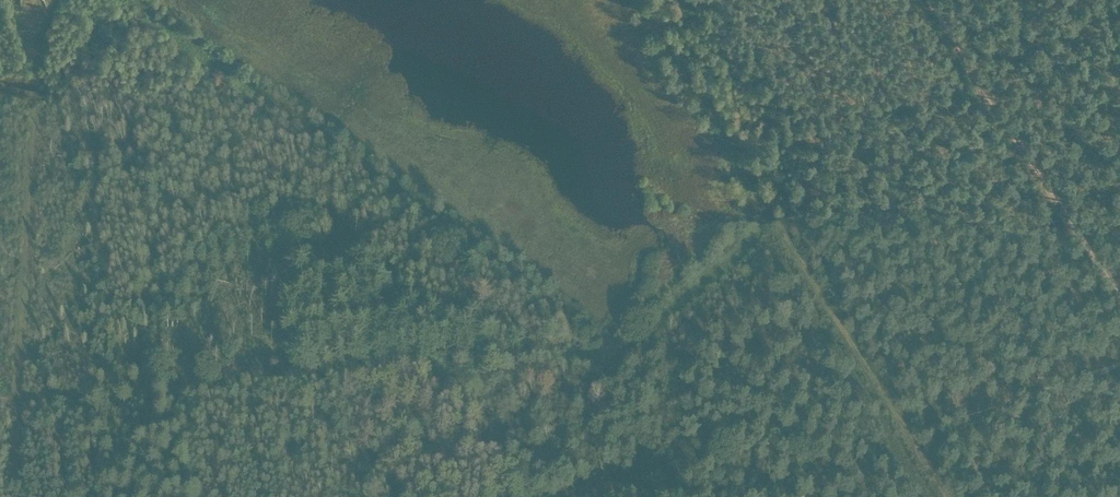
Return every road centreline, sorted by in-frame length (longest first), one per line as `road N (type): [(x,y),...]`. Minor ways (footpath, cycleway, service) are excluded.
road 1 (track): [(17,396),(626,353),(772,225),(906,443)]
road 2 (track): [(1119,308),(926,0)]

